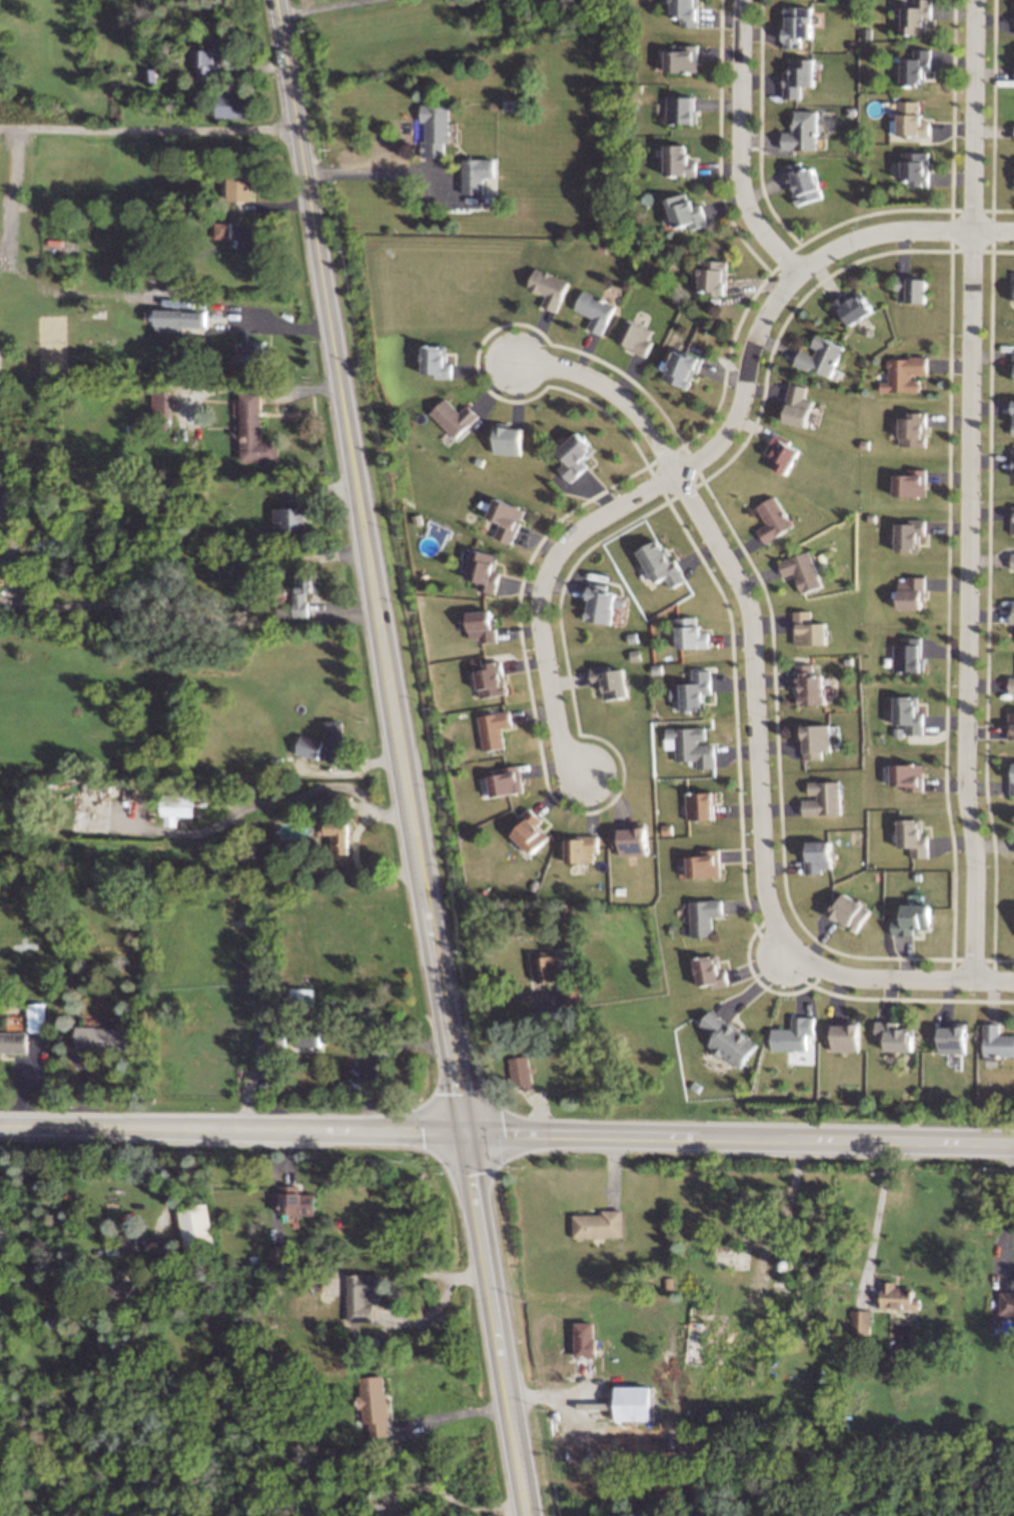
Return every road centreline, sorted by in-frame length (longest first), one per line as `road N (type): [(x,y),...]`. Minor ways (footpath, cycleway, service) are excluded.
road 1 (primary): [(529,1515),(276,0)]
road 2 (tertiary): [(1013,1145),(0,1127)]
road 3 (residential): [(975,0),(965,760),(975,982)]
road 4 (residential): [(746,383),(731,432),(708,460),(568,546),(551,580),(543,641),(561,741),(586,776)]
road 5 (residential): [(680,477),(745,593),(756,638),(764,888),(774,915)]
road 6 (residential): [(1013,233),(886,233),(835,251),(800,272),(777,301),(746,383)]
road 7 (residential): [(299,137),(0,128)]
road 8 (residential): [(743,0),(744,191),(761,231),(800,272)]
road 9 (residential): [(680,477),(617,393),(586,376),(514,361)]
road 10 (residential): [(1013,982),(870,980),(827,971)]

